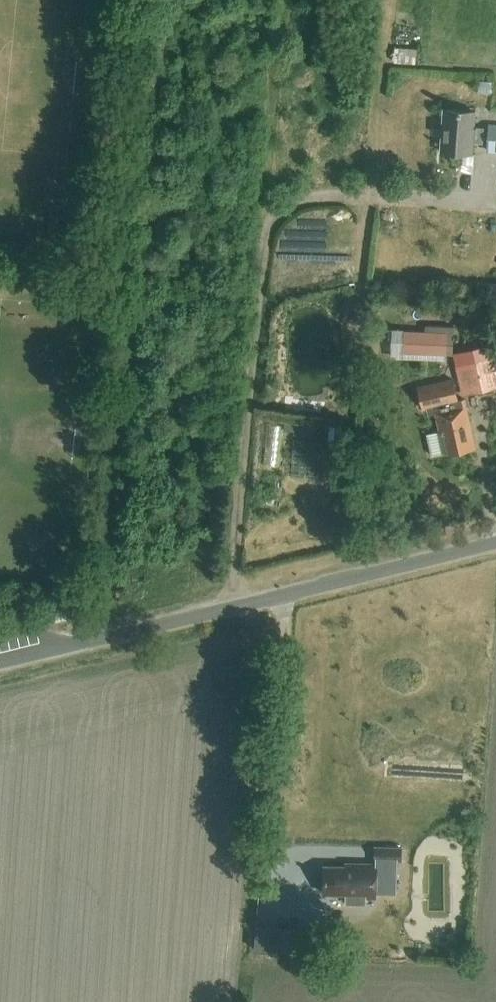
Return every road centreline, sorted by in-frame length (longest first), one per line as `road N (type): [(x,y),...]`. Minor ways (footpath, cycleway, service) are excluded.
road 1 (unclassified): [(0,663),(495,543)]

